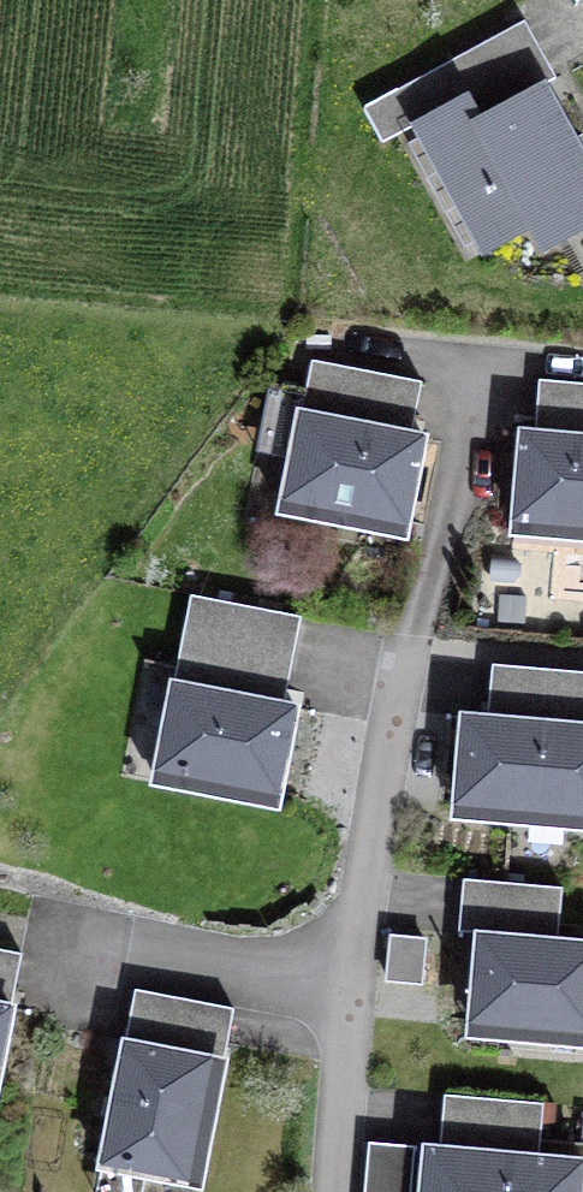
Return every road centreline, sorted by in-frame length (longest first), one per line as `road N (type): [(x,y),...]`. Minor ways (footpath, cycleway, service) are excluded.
road 1 (residential): [(342,1191),(355,967),(380,818),(484,364)]

